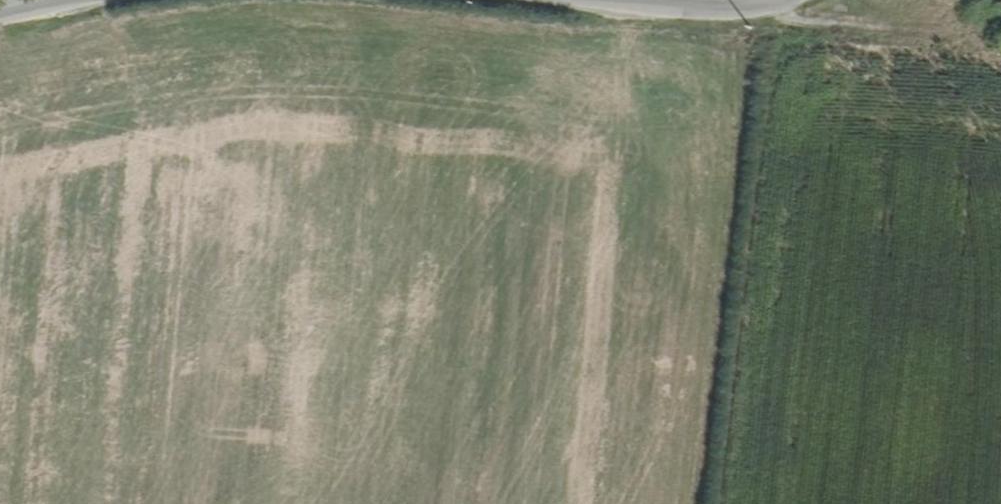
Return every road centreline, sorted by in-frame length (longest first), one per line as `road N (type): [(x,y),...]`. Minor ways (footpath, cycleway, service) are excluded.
road 1 (unclassified): [(771,0),(720,7),(626,0)]

